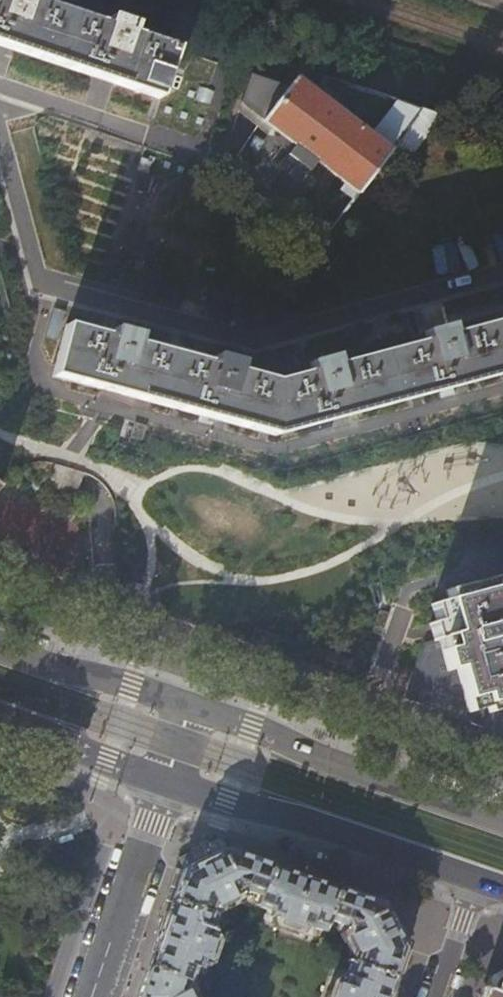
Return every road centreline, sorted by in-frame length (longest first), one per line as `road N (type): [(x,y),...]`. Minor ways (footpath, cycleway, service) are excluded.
road 1 (primary): [(502,819),(193,708)]
road 2 (primary): [(169,778),(477,876)]
road 3 (residential): [(94,996),(169,778)]
road 4 (primary): [(193,708),(0,647)]
road 5 (primary): [(0,718),(169,778)]
road 6 (residential): [(438,996),(477,876)]

